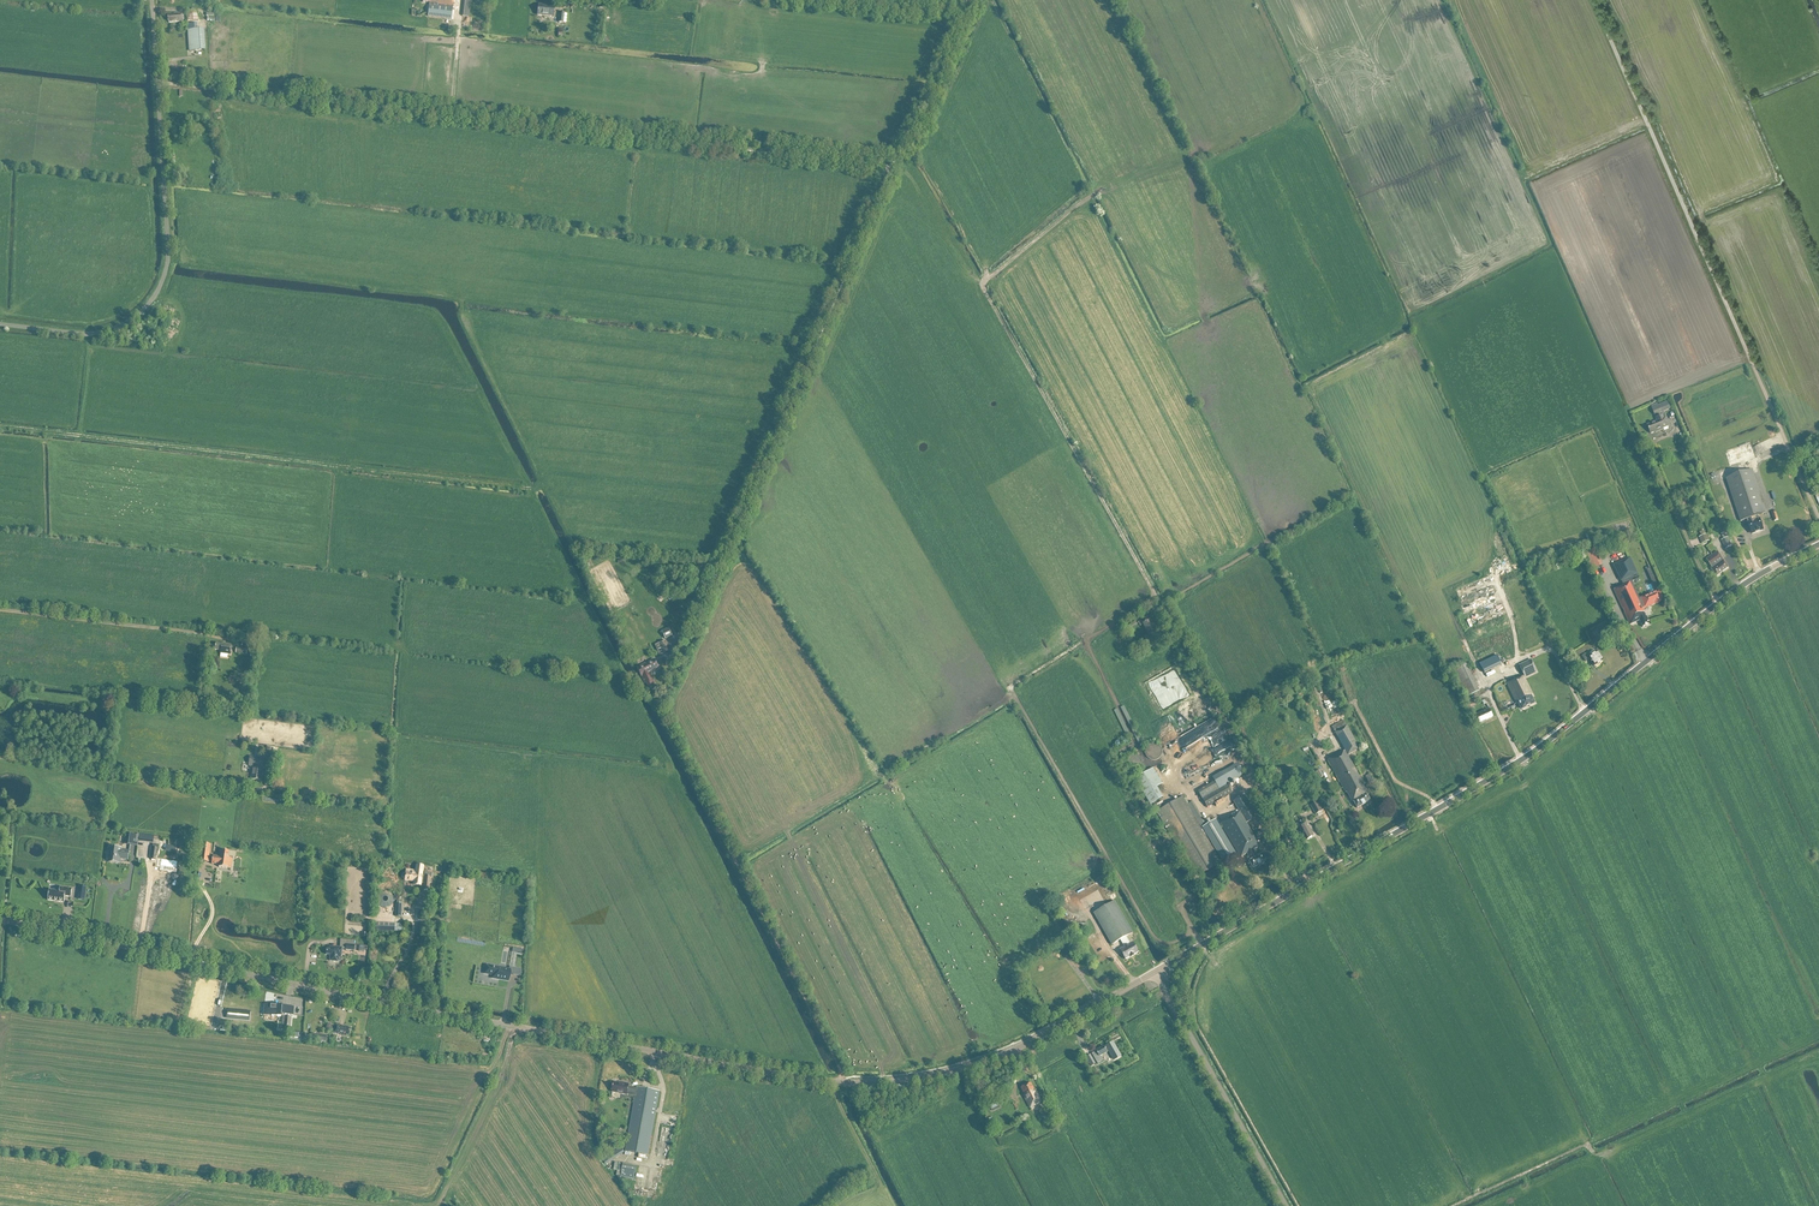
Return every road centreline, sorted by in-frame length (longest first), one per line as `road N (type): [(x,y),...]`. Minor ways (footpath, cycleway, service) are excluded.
road 1 (tertiary): [(343,994),(777,1074),(870,1083),(996,1058),(1155,973)]
road 2 (secondary): [(1155,973),(1520,763),(1724,599),(1818,545)]
road 3 (unclassified): [(0,323),(85,335),(139,313),(158,291),(168,248),(152,0)]
road 4 (track): [(680,663),(661,709),(843,1079)]
road 5 (tertiary): [(343,994),(0,919)]
road 6 (track): [(1313,882),(1172,623)]
road 7 (track): [(0,758),(240,790),(268,786),(268,774)]
road 8 (secondary): [(1285,1205),(1155,973)]
road 9 (track): [(0,609),(239,640)]

